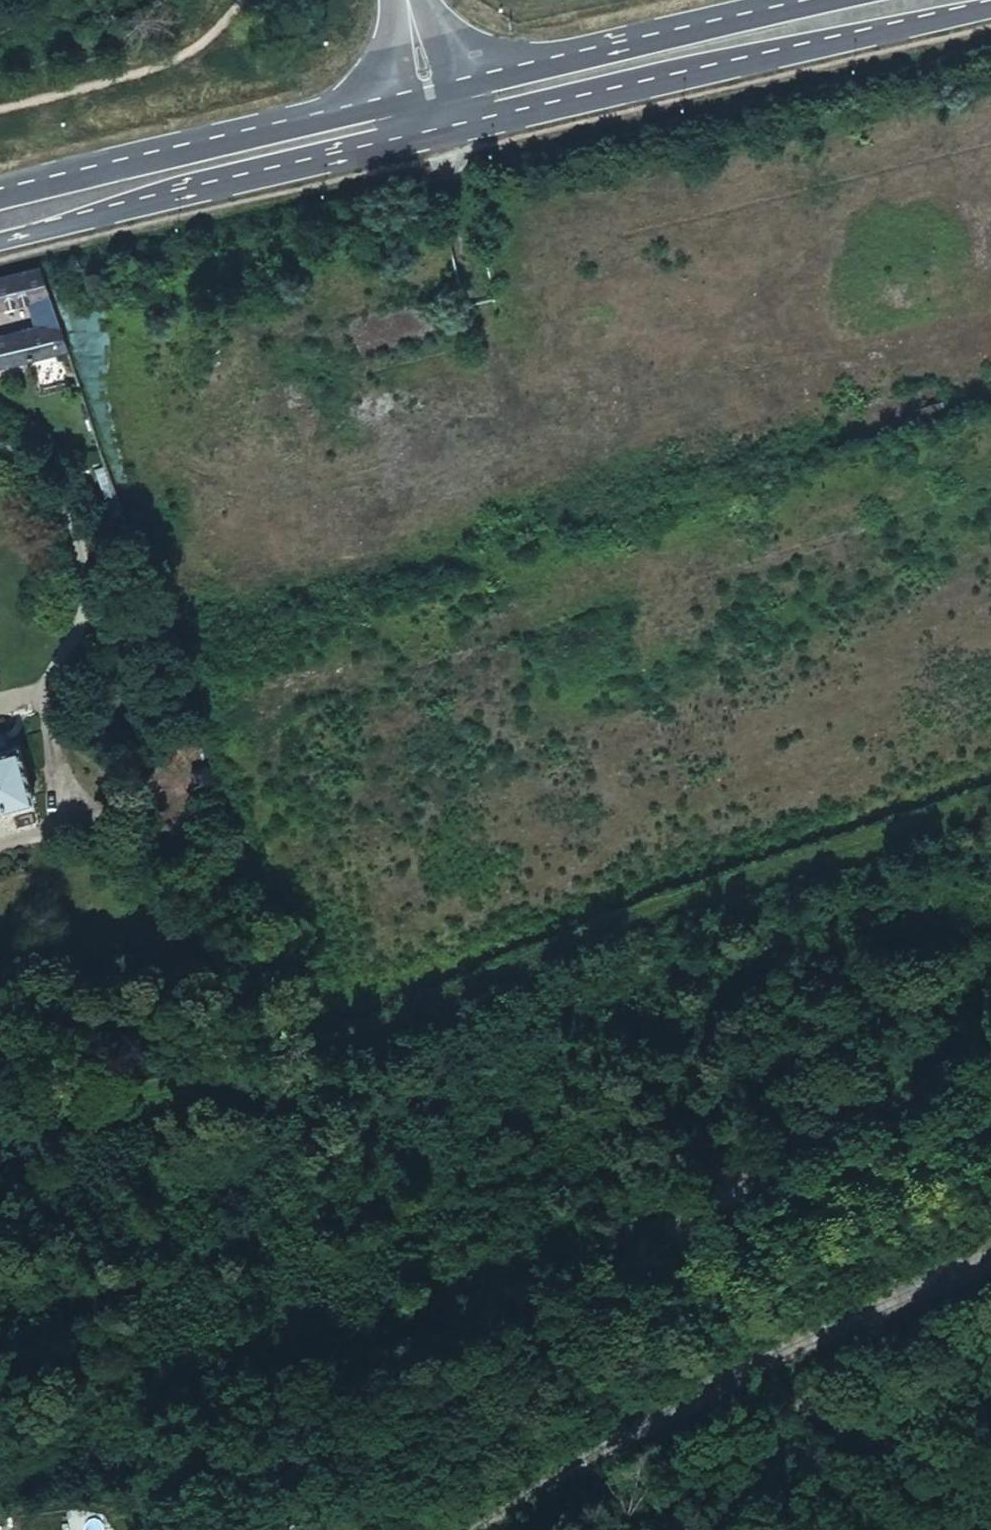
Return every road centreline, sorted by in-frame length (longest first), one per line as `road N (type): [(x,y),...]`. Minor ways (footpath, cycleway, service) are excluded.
road 1 (secondary): [(925,0),(434,114)]
road 2 (secondary): [(434,114),(0,220)]

